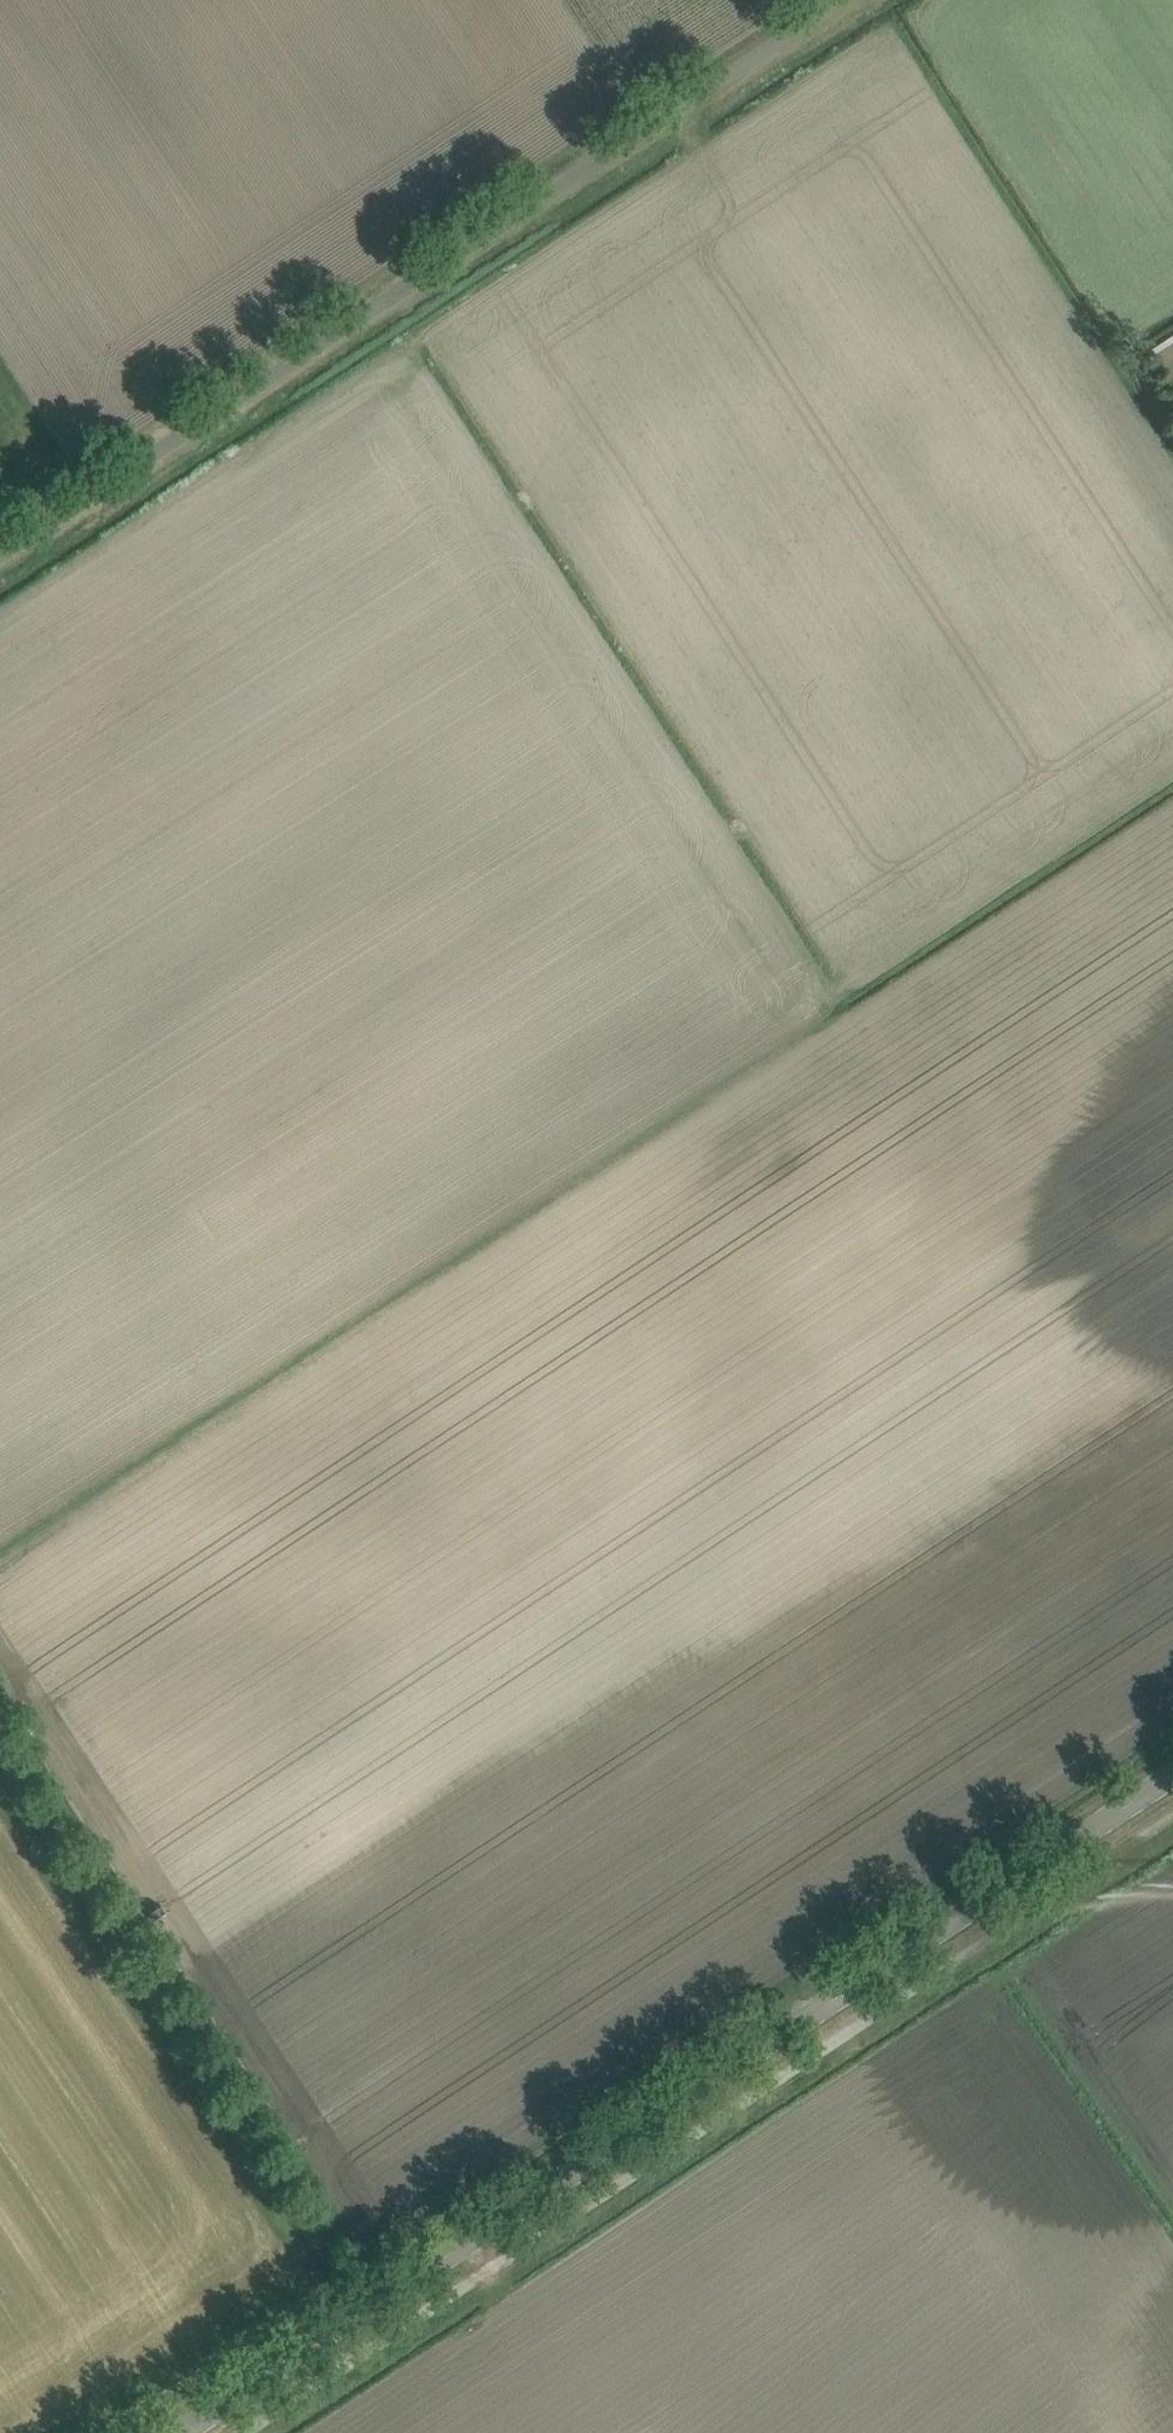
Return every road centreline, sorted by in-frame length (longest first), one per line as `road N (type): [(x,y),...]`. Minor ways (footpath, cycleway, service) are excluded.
road 1 (tertiary): [(182,2432),(1172,1776)]
road 2 (unclassified): [(0,555),(847,0)]

